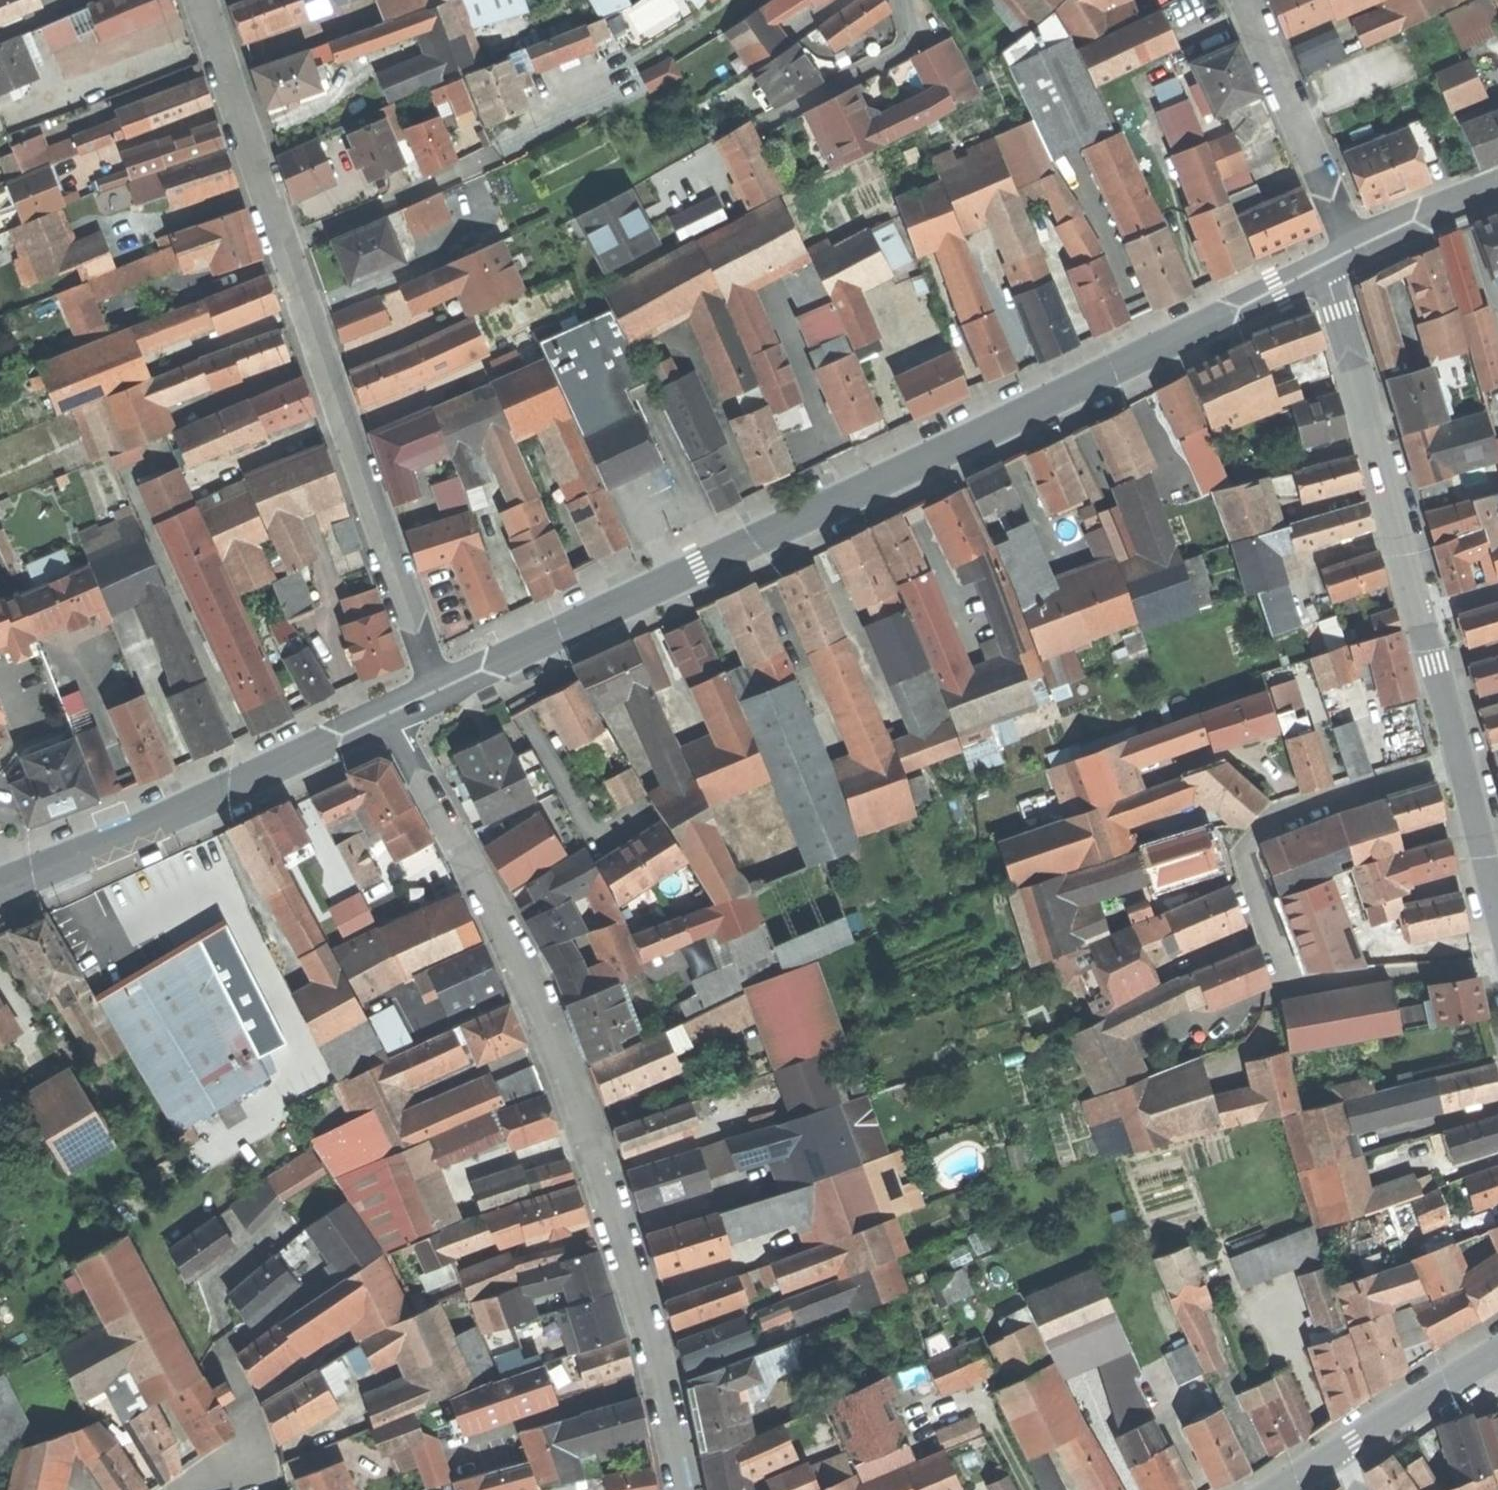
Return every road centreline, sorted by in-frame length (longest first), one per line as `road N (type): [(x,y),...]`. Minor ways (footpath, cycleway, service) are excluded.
road 1 (tertiary): [(1325,265),(436,697)]
road 2 (residential): [(390,718),(523,962),(594,1138),(652,1331),(687,1489)]
road 3 (residential): [(1464,762),(1264,824),(1247,857),(1286,970),(1306,984),(1497,969)]
road 4 (residential): [(436,697),(287,250)]
road 5 (tertiary): [(390,718),(0,892)]
road 6 (secondary): [(1325,265),(1423,616)]
road 7 (residential): [(1354,251),(1246,0)]
road 8 (residential): [(287,250),(204,0)]
road 9 (residential): [(901,0),(907,50),(759,127)]
road 10 (residential): [(287,250),(459,177)]
road 11 (secondary): [(1497,1353),(1343,1450)]
road 12 (secondary): [(1497,187),(1354,251)]
road 13 (secondary): [(1423,616),(1464,762)]
road 14 (secondary): [(1464,762),(1497,899)]

